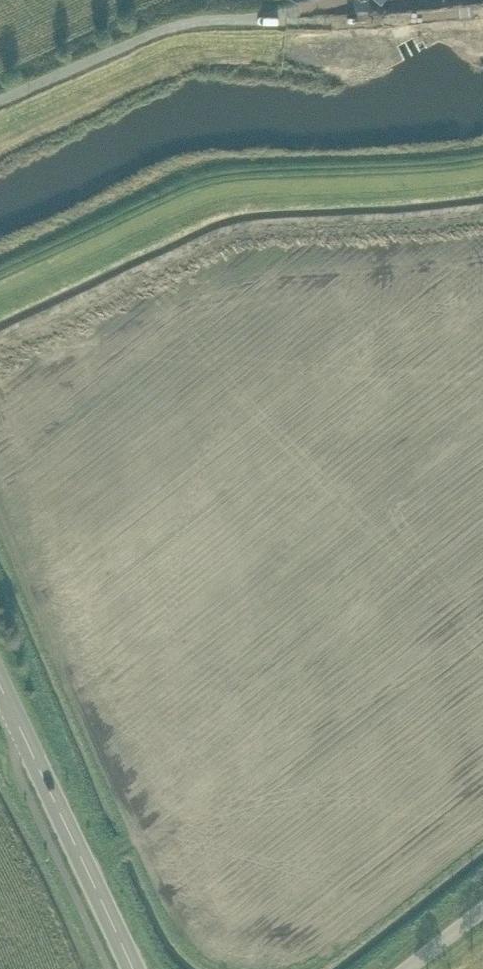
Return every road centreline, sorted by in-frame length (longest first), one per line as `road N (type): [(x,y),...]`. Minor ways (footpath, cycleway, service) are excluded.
road 1 (track): [(482,157),(204,178),(0,271)]
road 2 (secondary): [(131,968),(0,689)]

